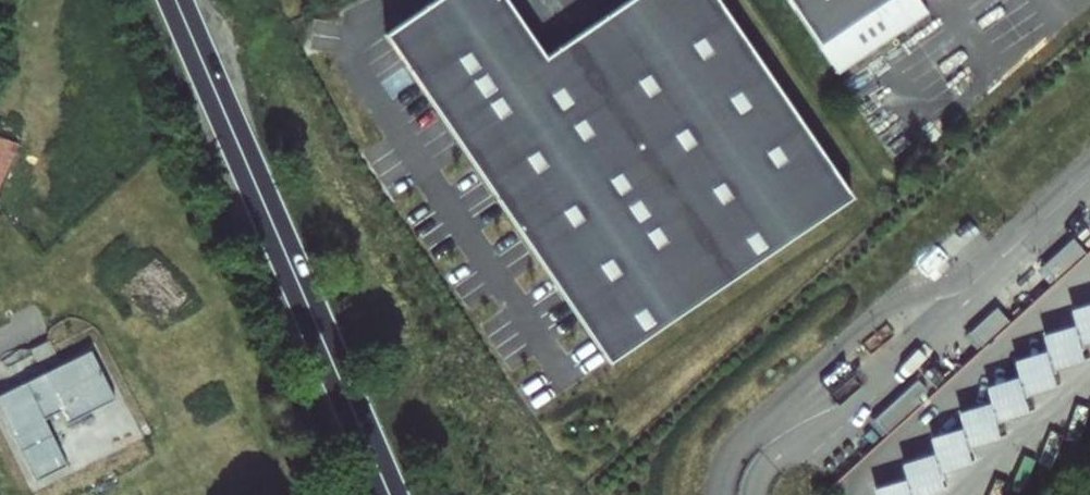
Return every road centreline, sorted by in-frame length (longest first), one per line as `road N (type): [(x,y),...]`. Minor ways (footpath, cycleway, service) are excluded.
road 1 (secondary): [(391,494),(175,0)]

